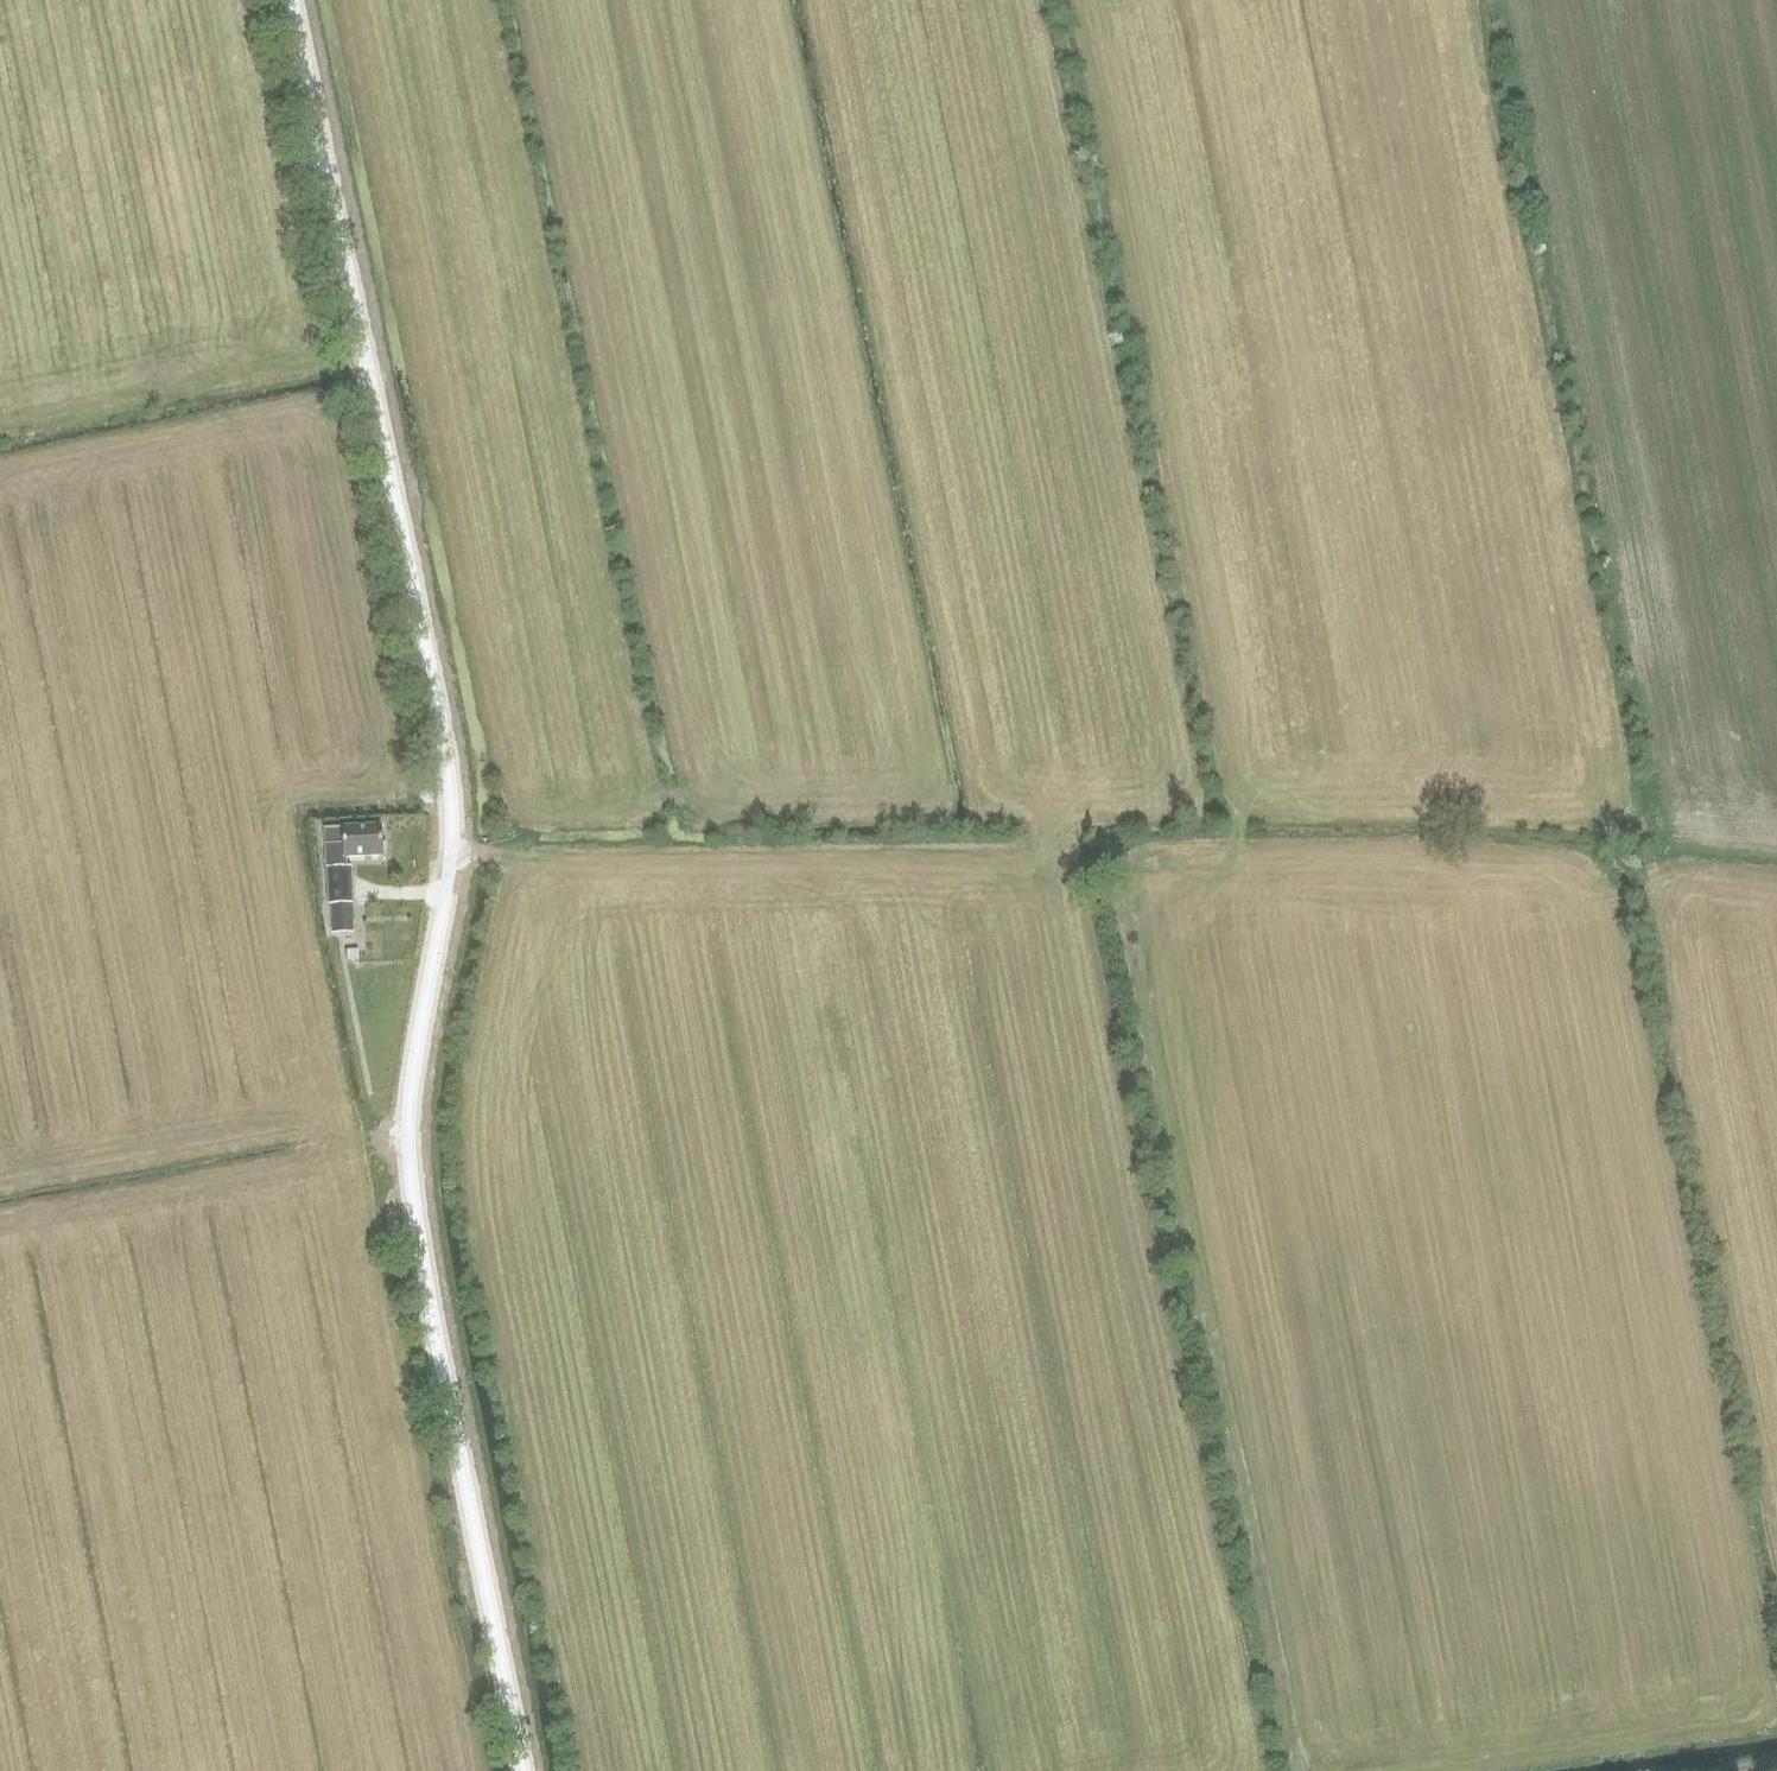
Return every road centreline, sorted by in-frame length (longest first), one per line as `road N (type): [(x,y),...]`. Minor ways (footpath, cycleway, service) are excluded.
road 1 (unclassified): [(523,1770),(446,1386),(411,1154),(415,1067),(452,855),(449,782),(291,0)]

